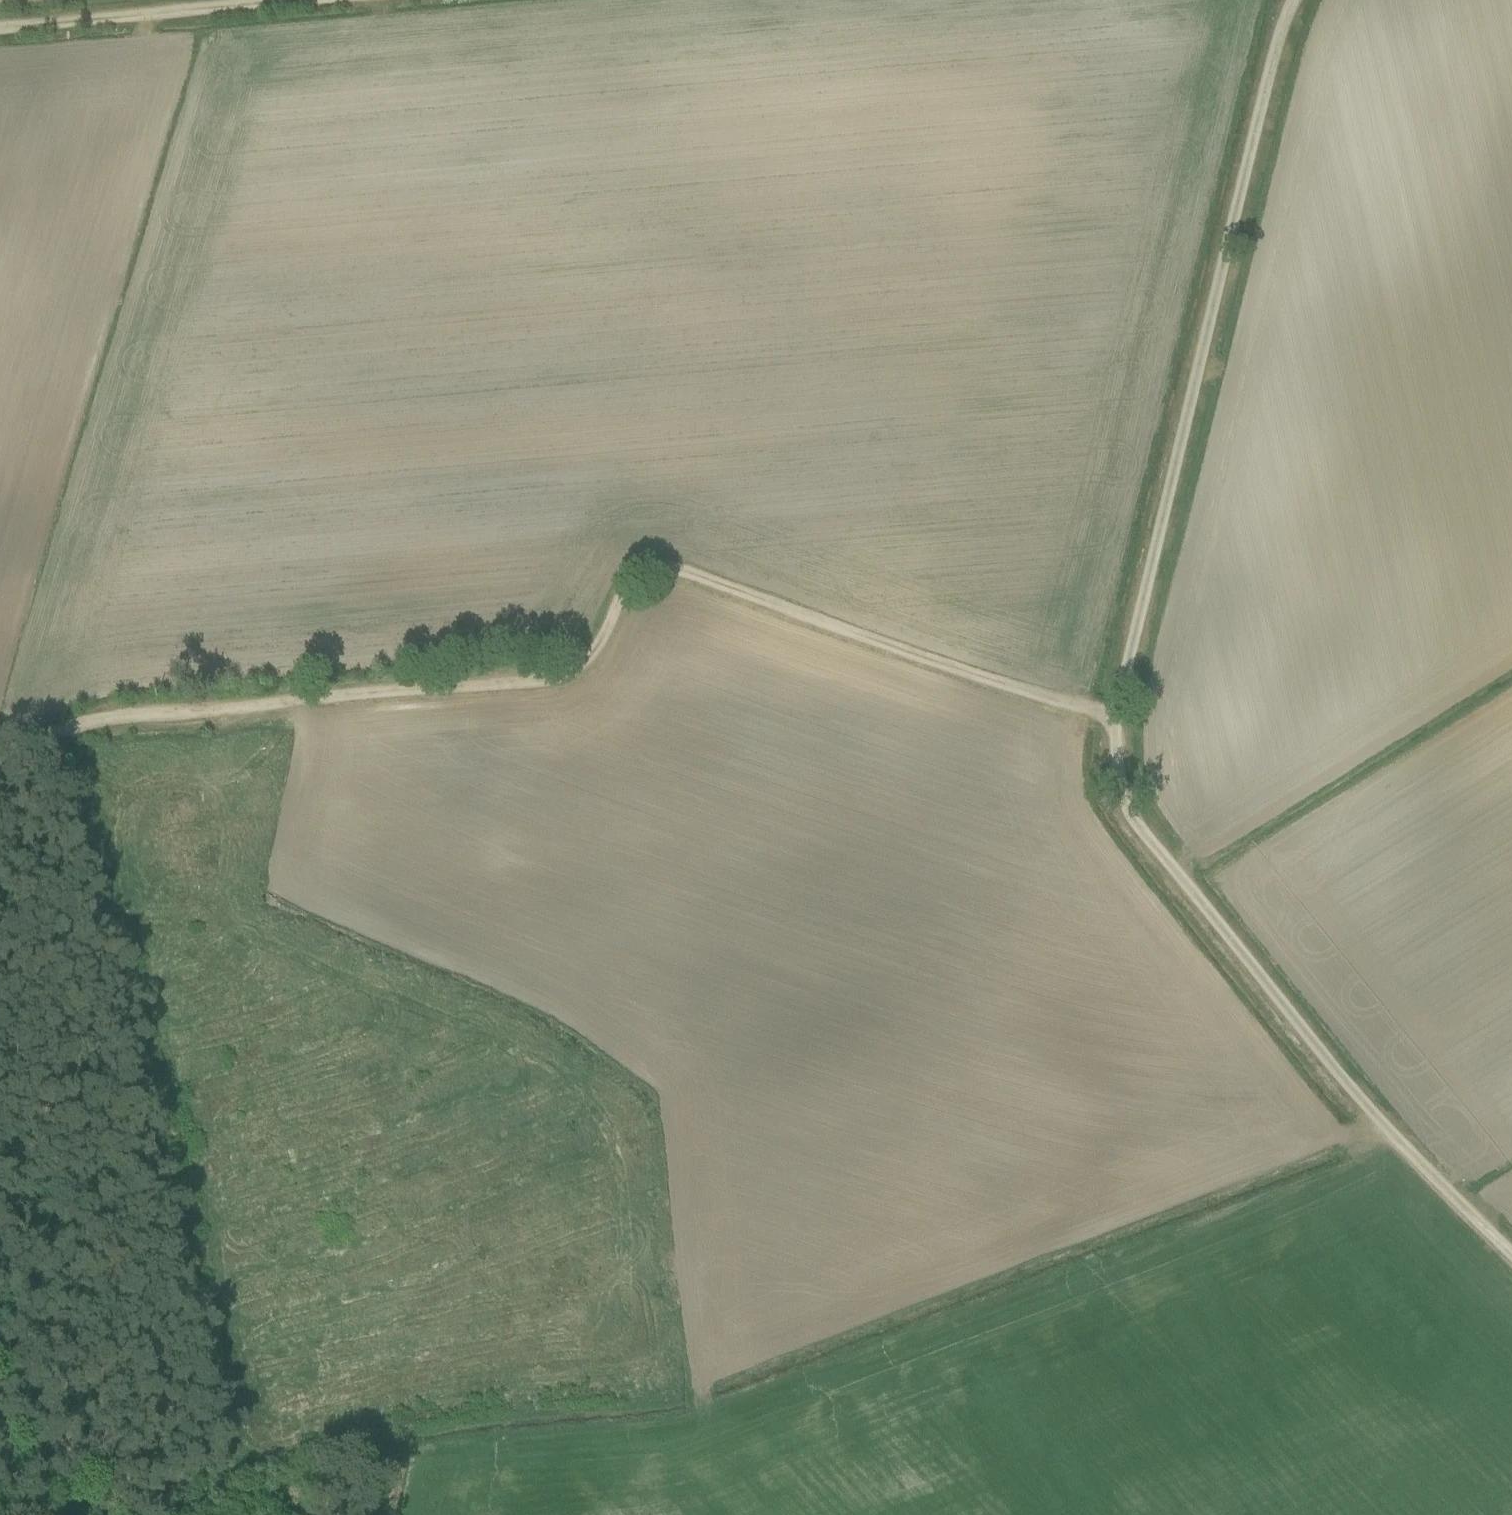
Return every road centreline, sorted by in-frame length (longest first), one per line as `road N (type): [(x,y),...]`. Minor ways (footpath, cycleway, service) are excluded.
road 1 (unclassified): [(1511,1257),(1331,1068),(1138,829),(1122,787),(1114,722),(1294,0)]
road 2 (track): [(0,757),(112,721),(570,674),(606,639),(627,585),(663,571),(1114,722)]
road 3 (track): [(0,27),(305,0)]
road 4 (track): [(120,1514),(0,1379)]

